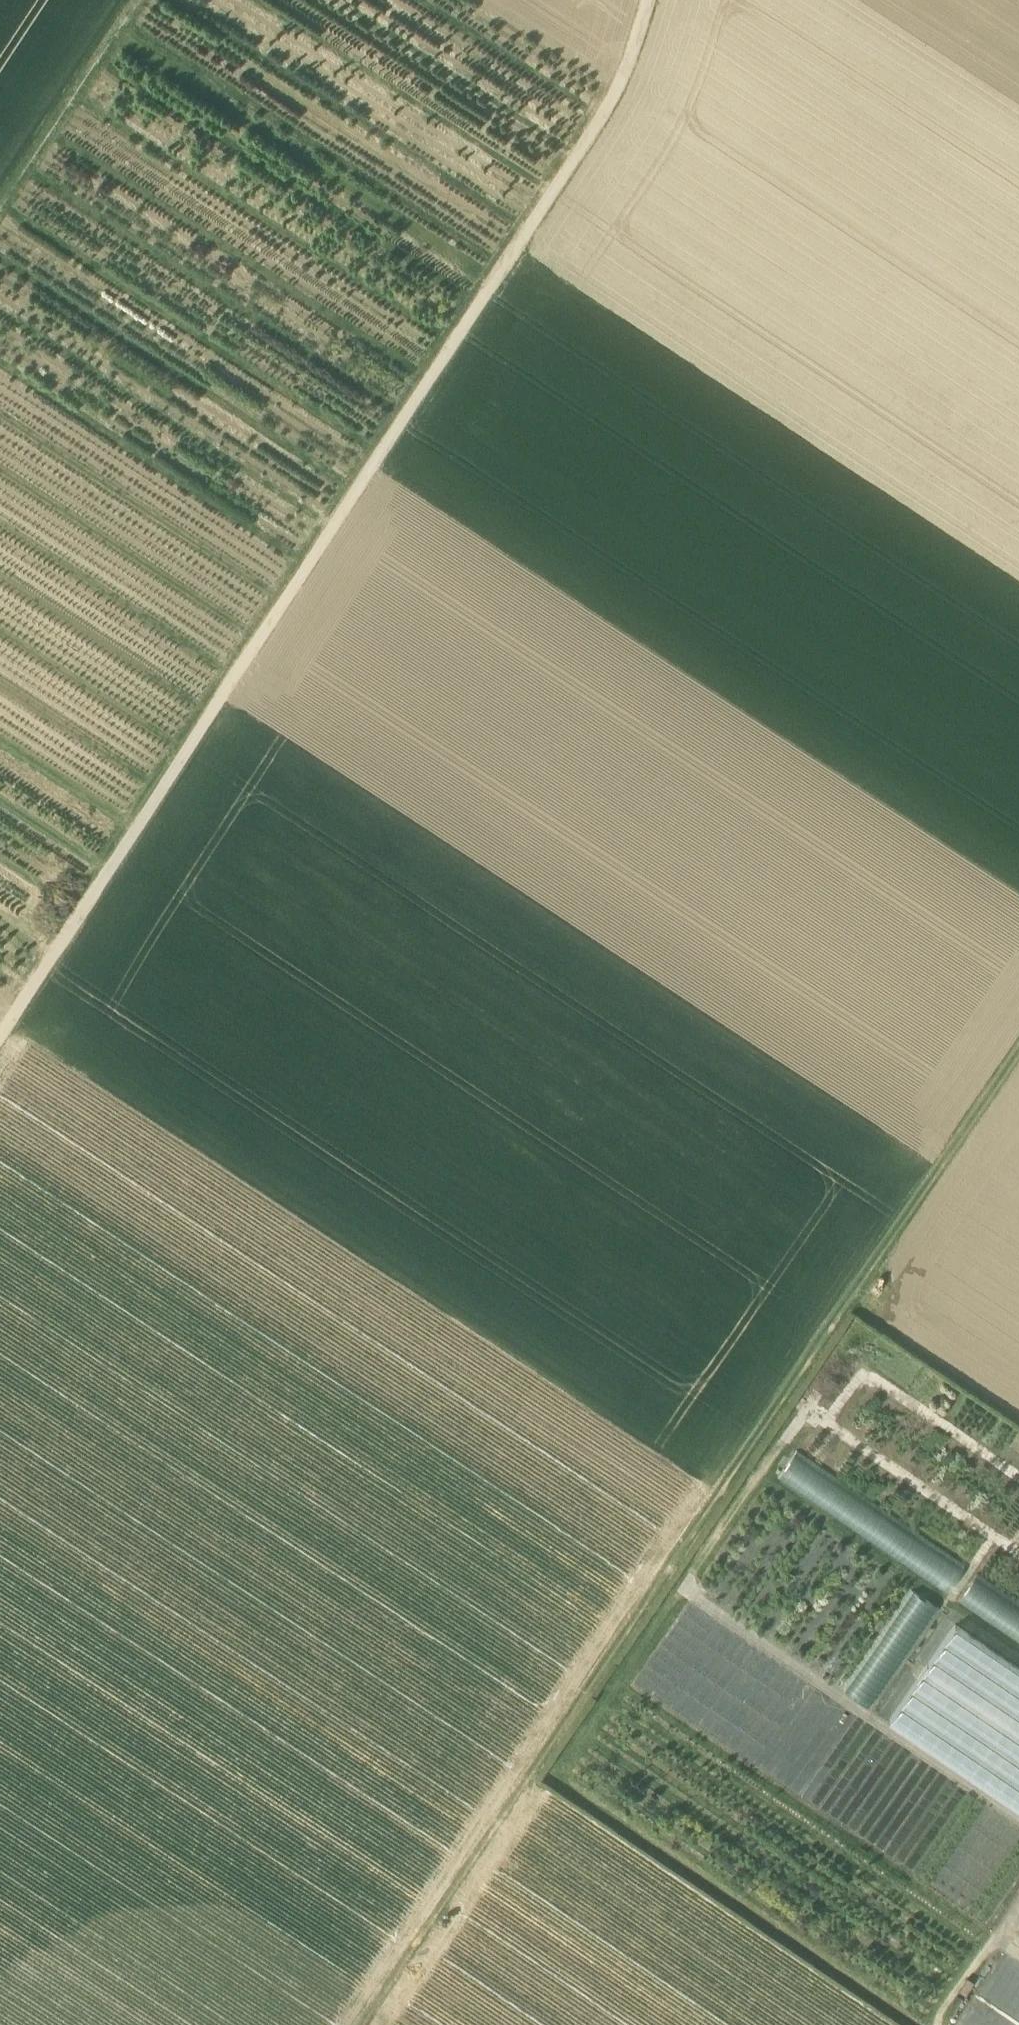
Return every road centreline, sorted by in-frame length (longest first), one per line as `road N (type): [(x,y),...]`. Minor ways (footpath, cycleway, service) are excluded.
road 1 (track): [(0,1037),(614,102),(645,0)]
road 2 (track): [(1018,1044),(357,2024)]

